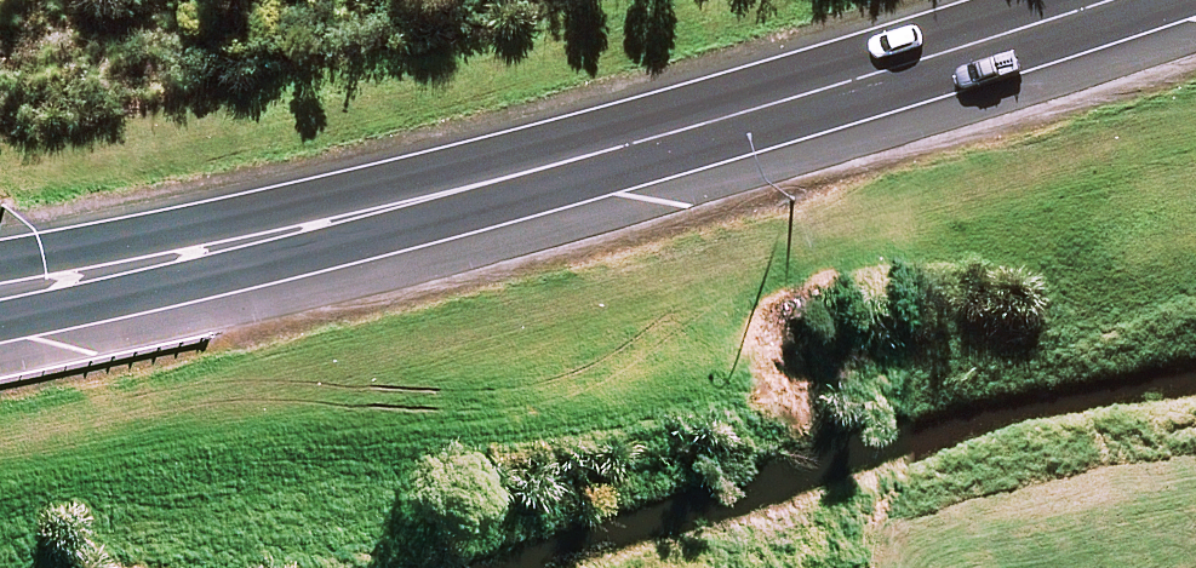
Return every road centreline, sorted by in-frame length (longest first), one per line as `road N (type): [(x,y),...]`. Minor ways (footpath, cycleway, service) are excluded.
road 1 (trunk): [(1195,125),(352,374),(0,416)]
road 2 (trunk): [(801,100),(639,167),(0,325)]
road 3 (trunk): [(801,100),(629,125),(338,198),(0,264)]
road 4 (trunk): [(1117,0),(801,100)]

